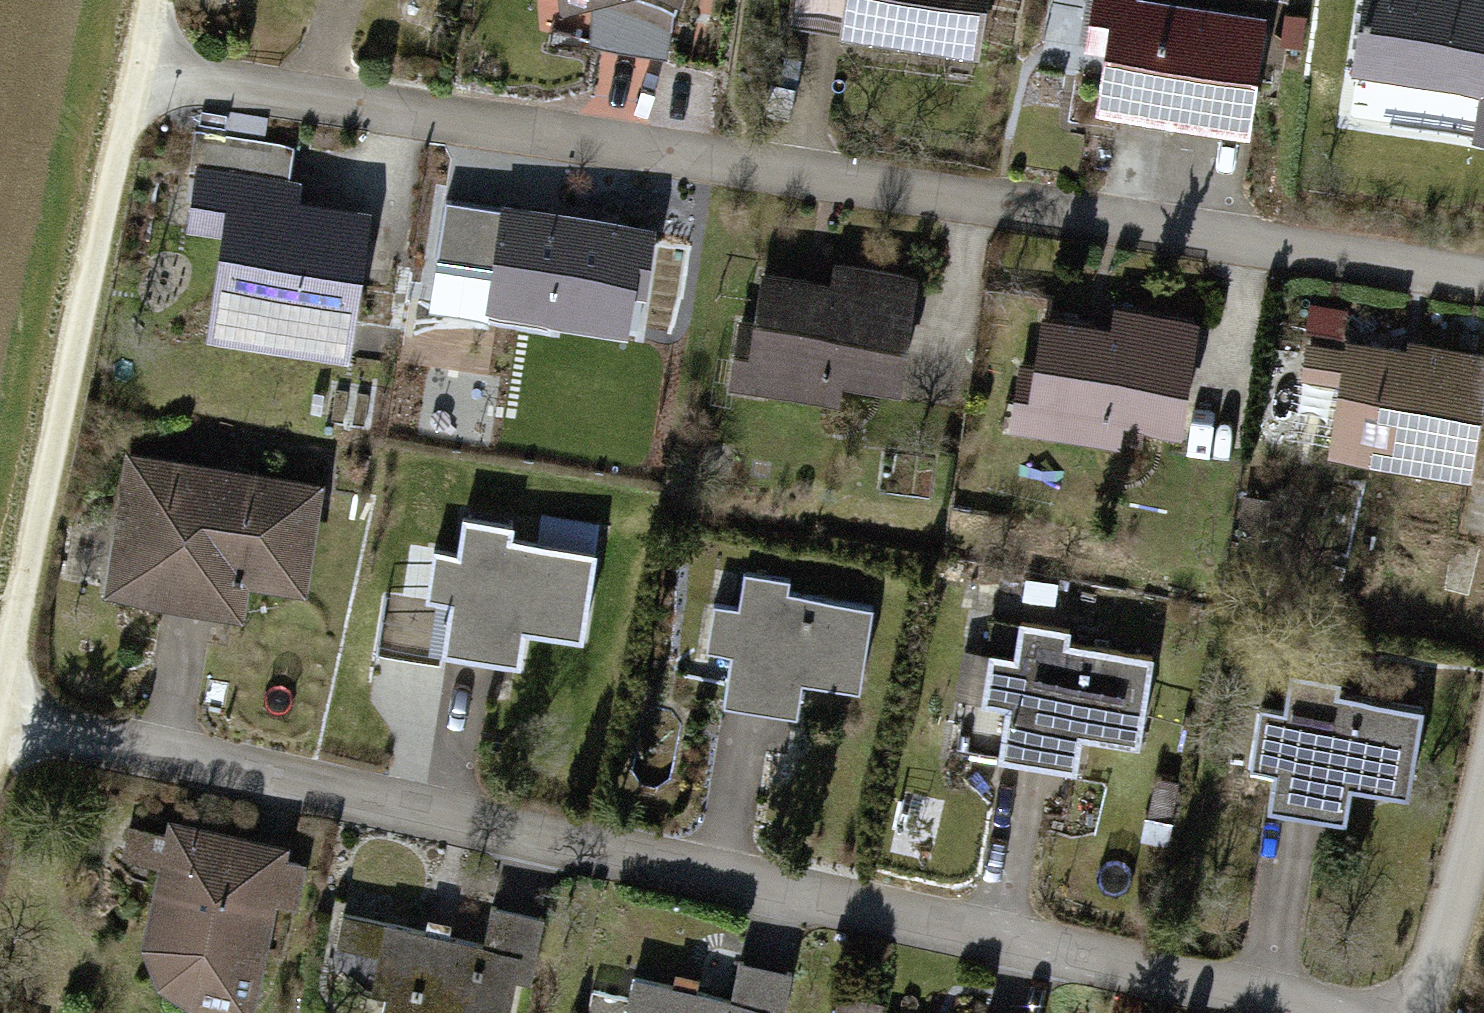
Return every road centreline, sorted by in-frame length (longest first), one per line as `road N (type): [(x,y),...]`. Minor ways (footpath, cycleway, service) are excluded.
road 1 (unclassified): [(1483,280),(132,71)]
road 2 (residential): [(0,720),(1310,1012)]
road 3 (track): [(0,689),(148,0)]
road 4 (residential): [(1416,1012),(1465,871),(1483,783)]

